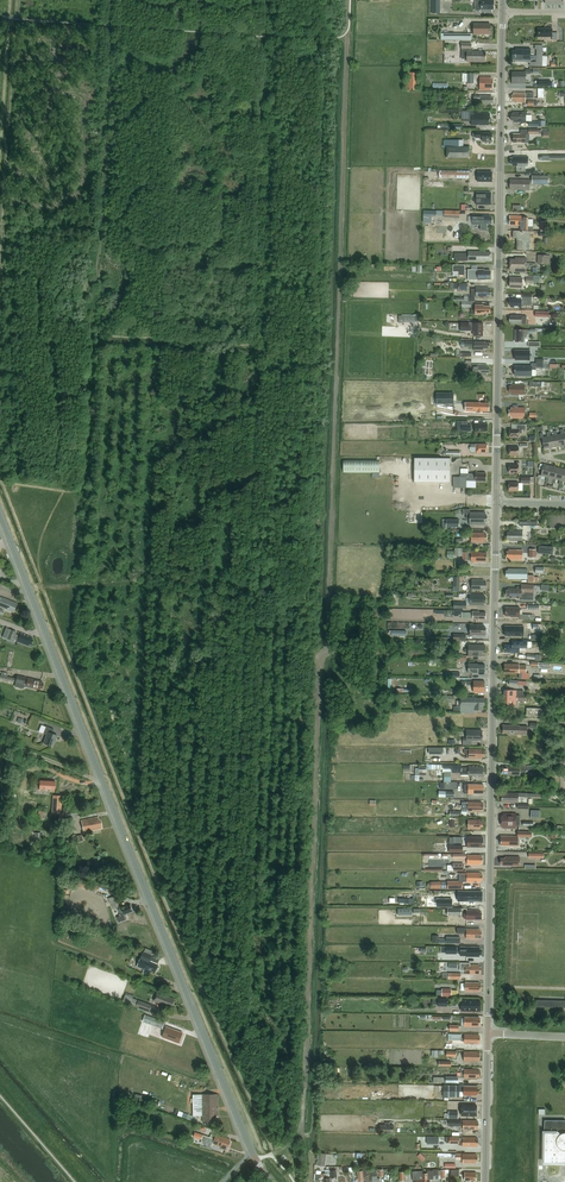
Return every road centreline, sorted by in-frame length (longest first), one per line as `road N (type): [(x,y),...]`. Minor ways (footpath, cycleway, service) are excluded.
road 1 (tertiary): [(271,1181),(203,1032),(0,514)]
road 2 (secondary): [(488,1034),(497,503)]
road 3 (secondary): [(497,503),(503,12)]
road 4 (secondary): [(486,1181),(488,1034)]

